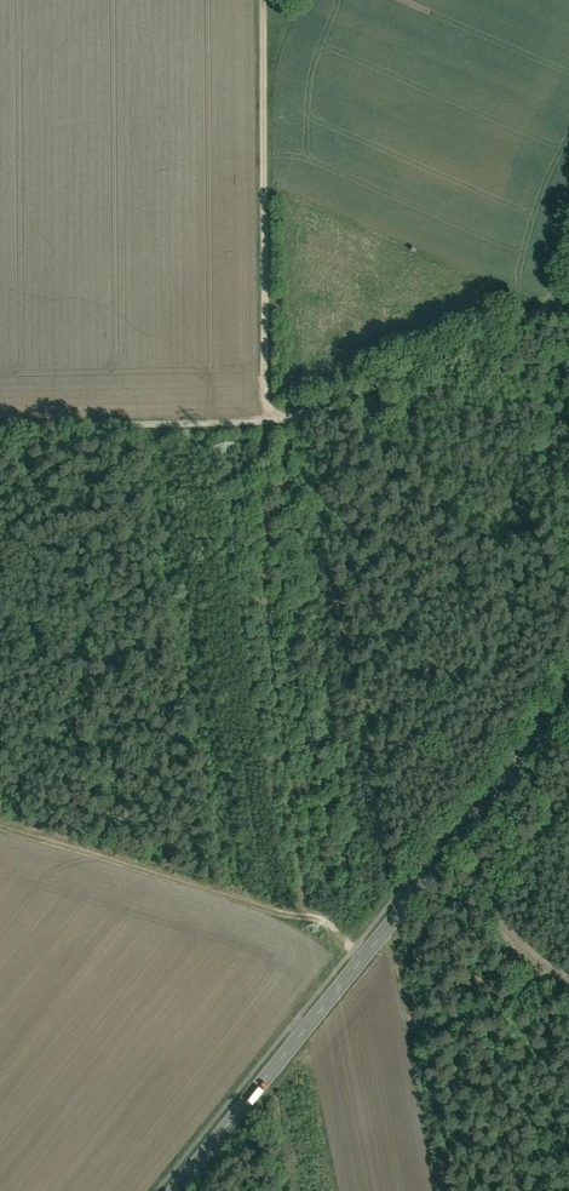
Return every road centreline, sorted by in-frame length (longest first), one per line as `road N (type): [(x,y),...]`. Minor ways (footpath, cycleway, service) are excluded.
road 1 (track): [(259,0),(265,421),(390,921)]
road 2 (tertiary): [(568,699),(173,1190)]
road 3 (track): [(0,425),(265,421),(331,406),(568,300)]
road 4 (track): [(0,822),(281,914),(323,919),(363,955)]
road 5 (track): [(467,825),(534,958),(568,986)]

